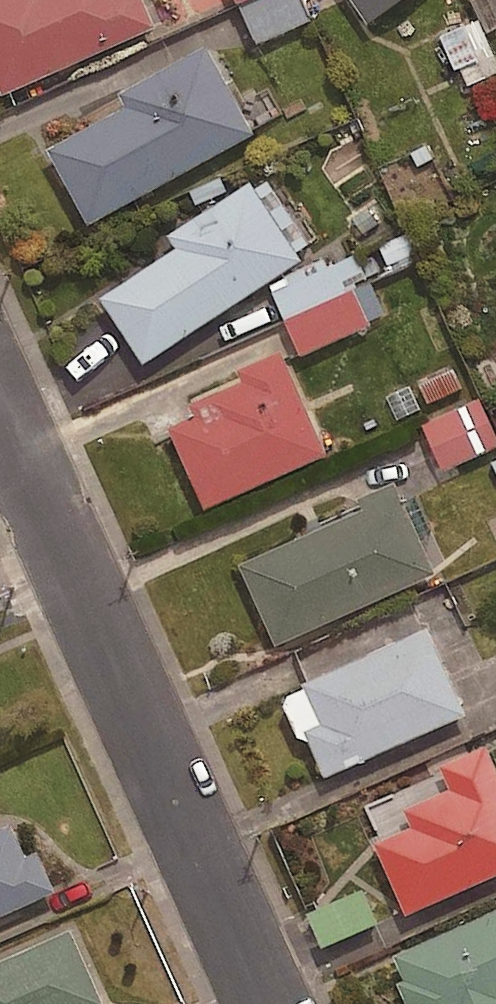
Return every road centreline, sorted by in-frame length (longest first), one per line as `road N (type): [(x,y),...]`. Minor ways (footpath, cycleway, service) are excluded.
road 1 (residential): [(0,401),(268,1003)]

